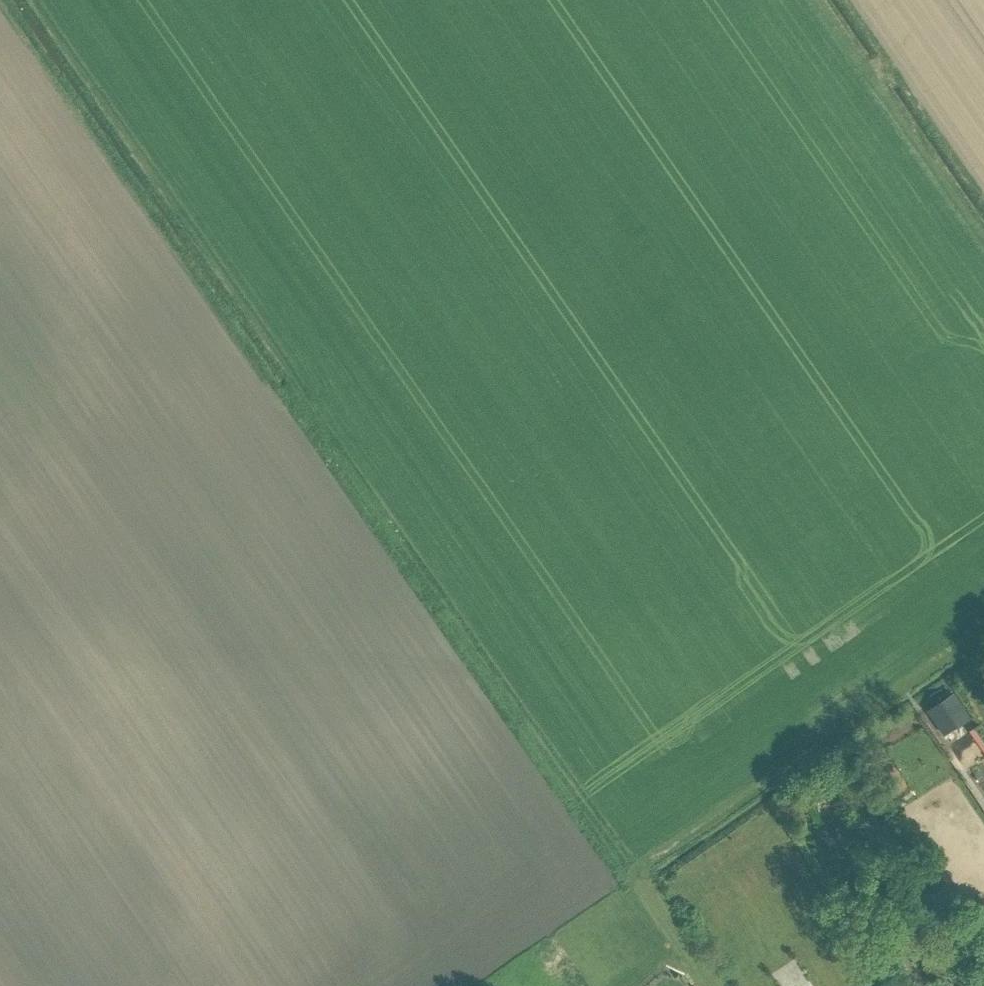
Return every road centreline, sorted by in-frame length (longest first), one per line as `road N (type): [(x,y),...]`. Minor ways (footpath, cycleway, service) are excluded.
road 1 (track): [(648,885),(719,985)]

